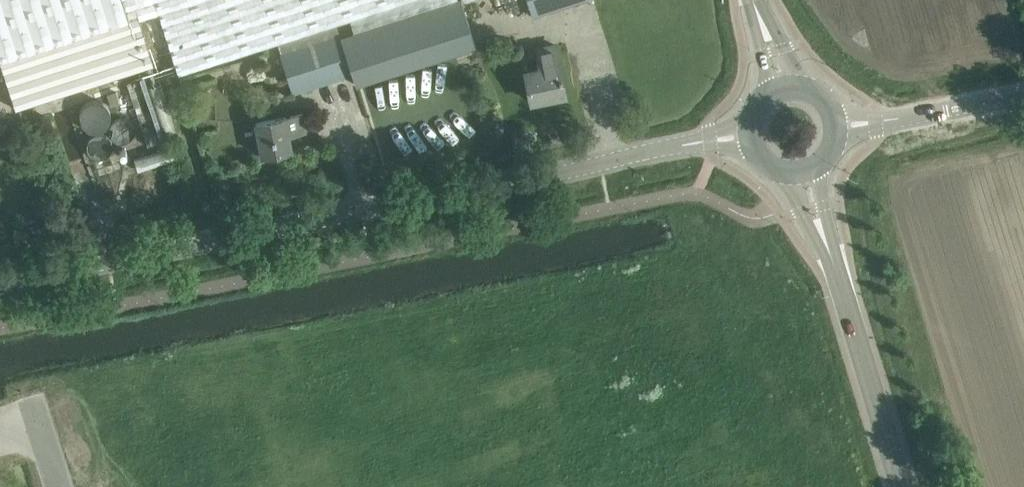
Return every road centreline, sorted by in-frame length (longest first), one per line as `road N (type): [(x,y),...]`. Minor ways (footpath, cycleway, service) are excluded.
road 1 (tertiary): [(0,281),(711,141)]
road 2 (secondary): [(902,486),(828,247)]
road 3 (tertiary): [(875,122),(1023,94)]

